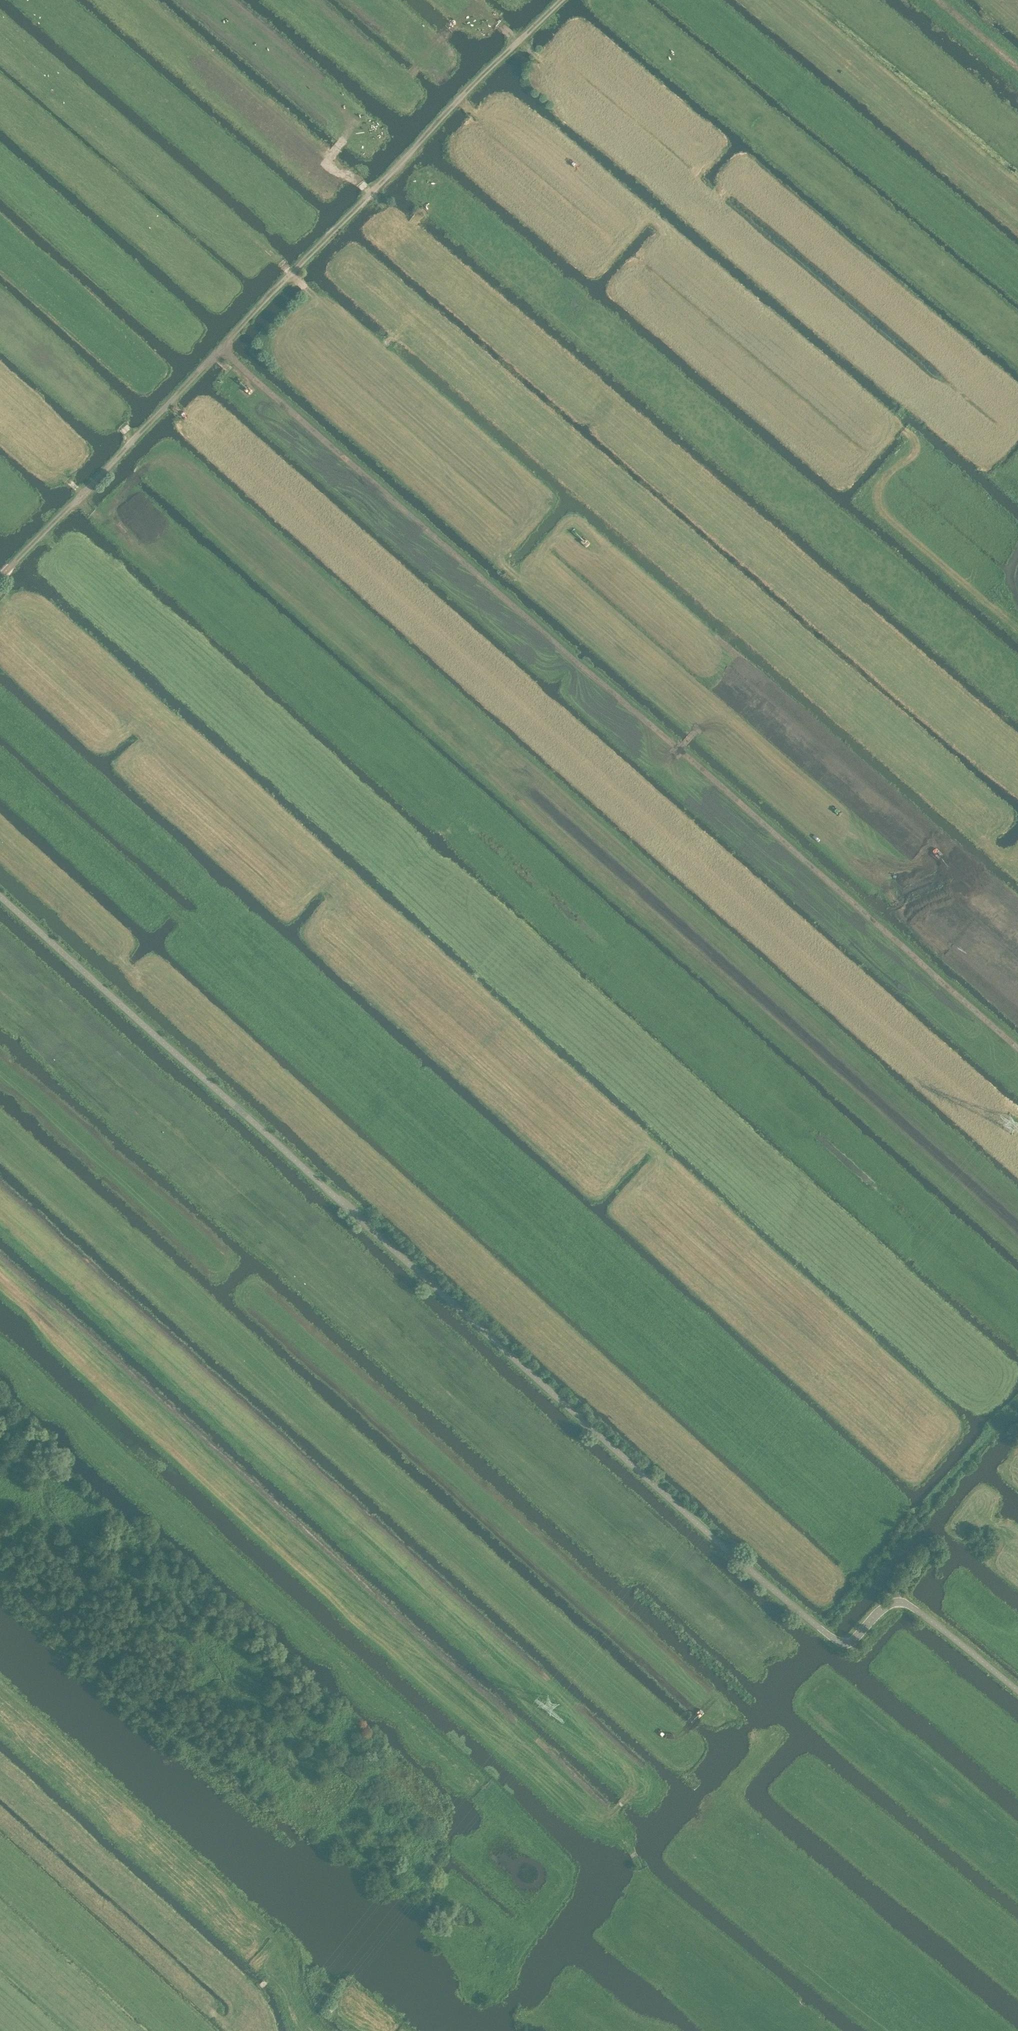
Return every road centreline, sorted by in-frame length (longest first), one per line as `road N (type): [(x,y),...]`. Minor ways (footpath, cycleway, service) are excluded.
road 1 (unclassified): [(0,577),(561,0)]
road 2 (track): [(378,348),(262,244)]

